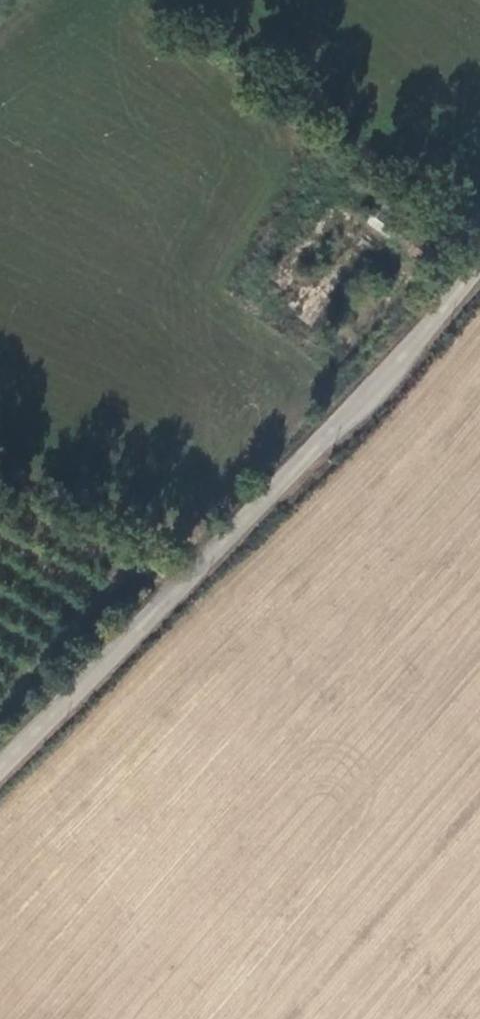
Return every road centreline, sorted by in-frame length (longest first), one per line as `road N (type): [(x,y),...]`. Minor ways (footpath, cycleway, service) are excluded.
road 1 (unclassified): [(0,772),(410,356),(479,271)]

